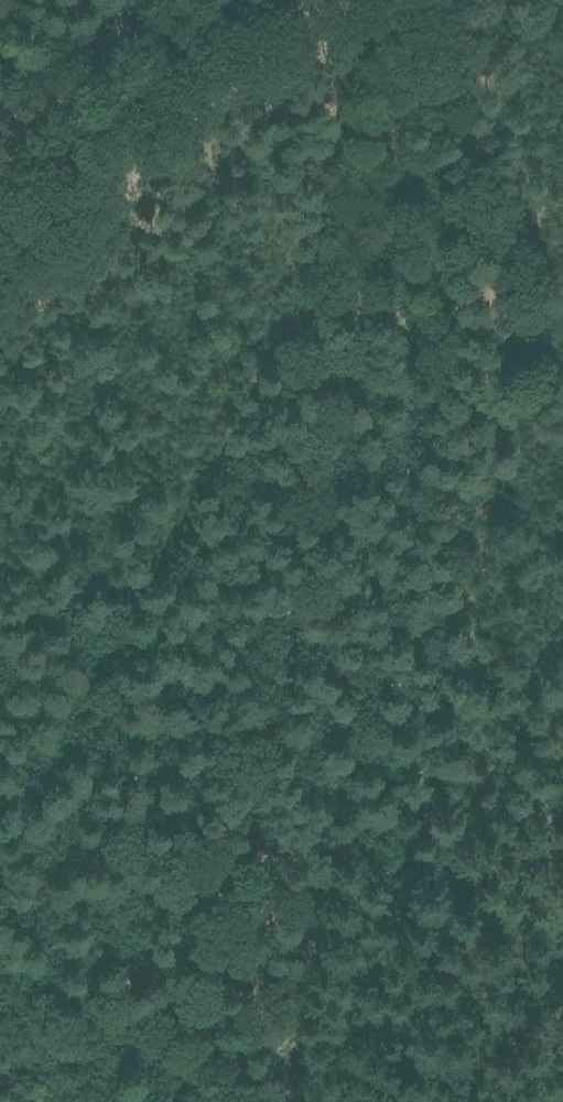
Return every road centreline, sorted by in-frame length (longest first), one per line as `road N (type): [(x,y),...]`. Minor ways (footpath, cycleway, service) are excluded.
road 1 (tertiary): [(0,194),(245,0)]

